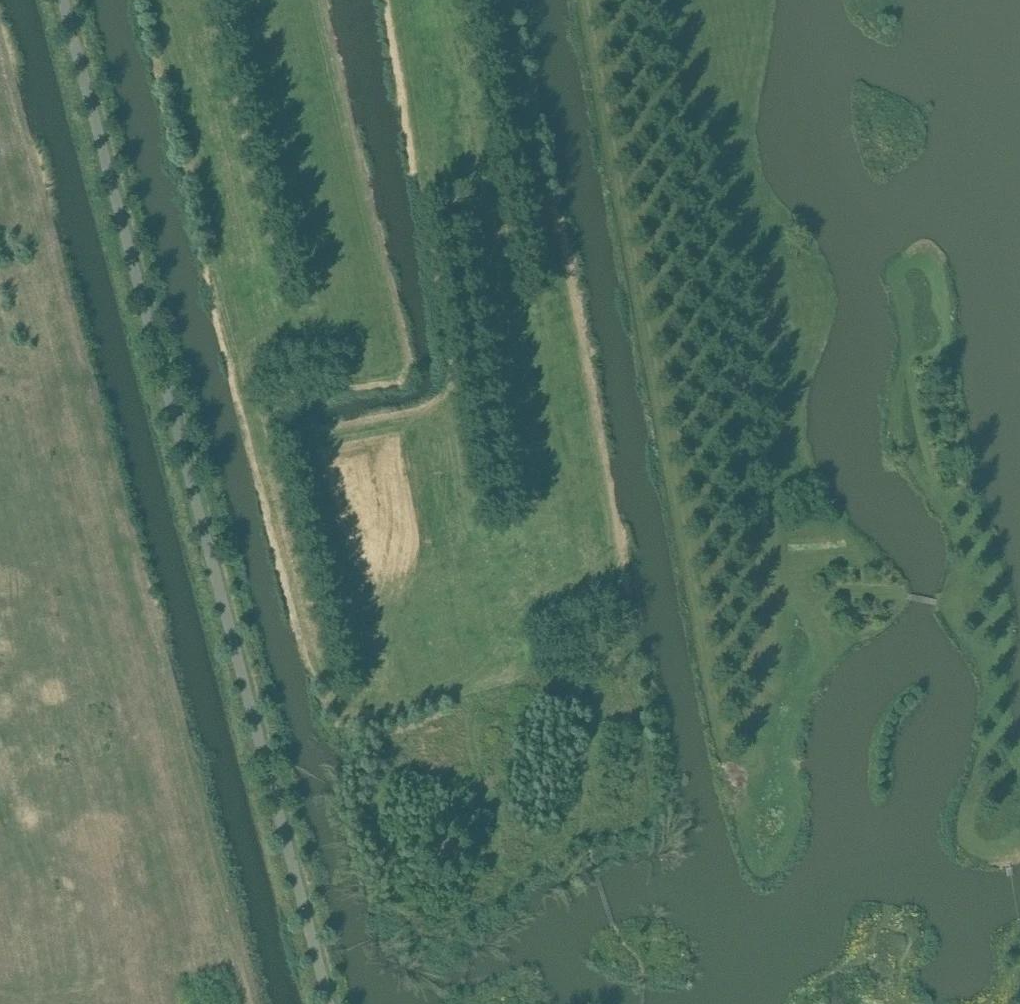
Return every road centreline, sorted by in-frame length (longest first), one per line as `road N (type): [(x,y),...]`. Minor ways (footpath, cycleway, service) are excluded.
road 1 (track): [(580,0),(716,714)]

